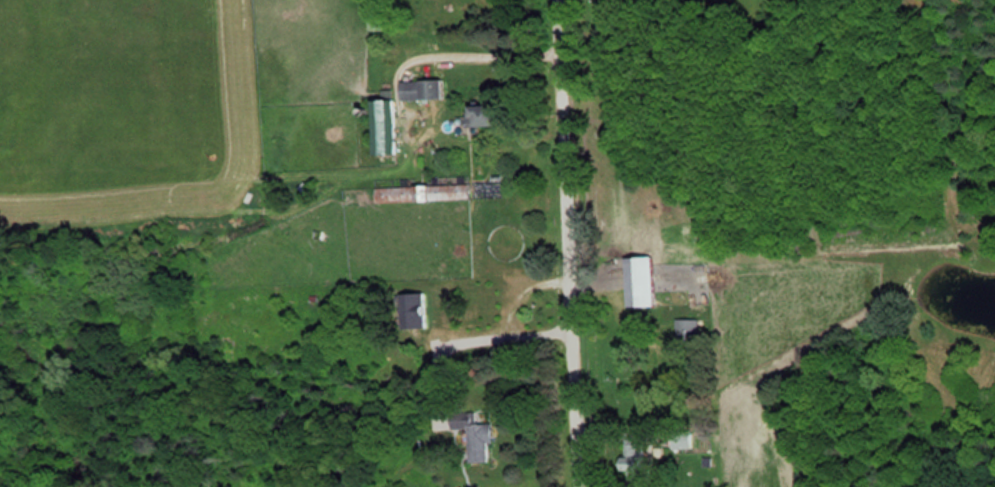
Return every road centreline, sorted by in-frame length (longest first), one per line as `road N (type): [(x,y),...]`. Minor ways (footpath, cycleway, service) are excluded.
road 1 (residential): [(552,0),(574,486)]

